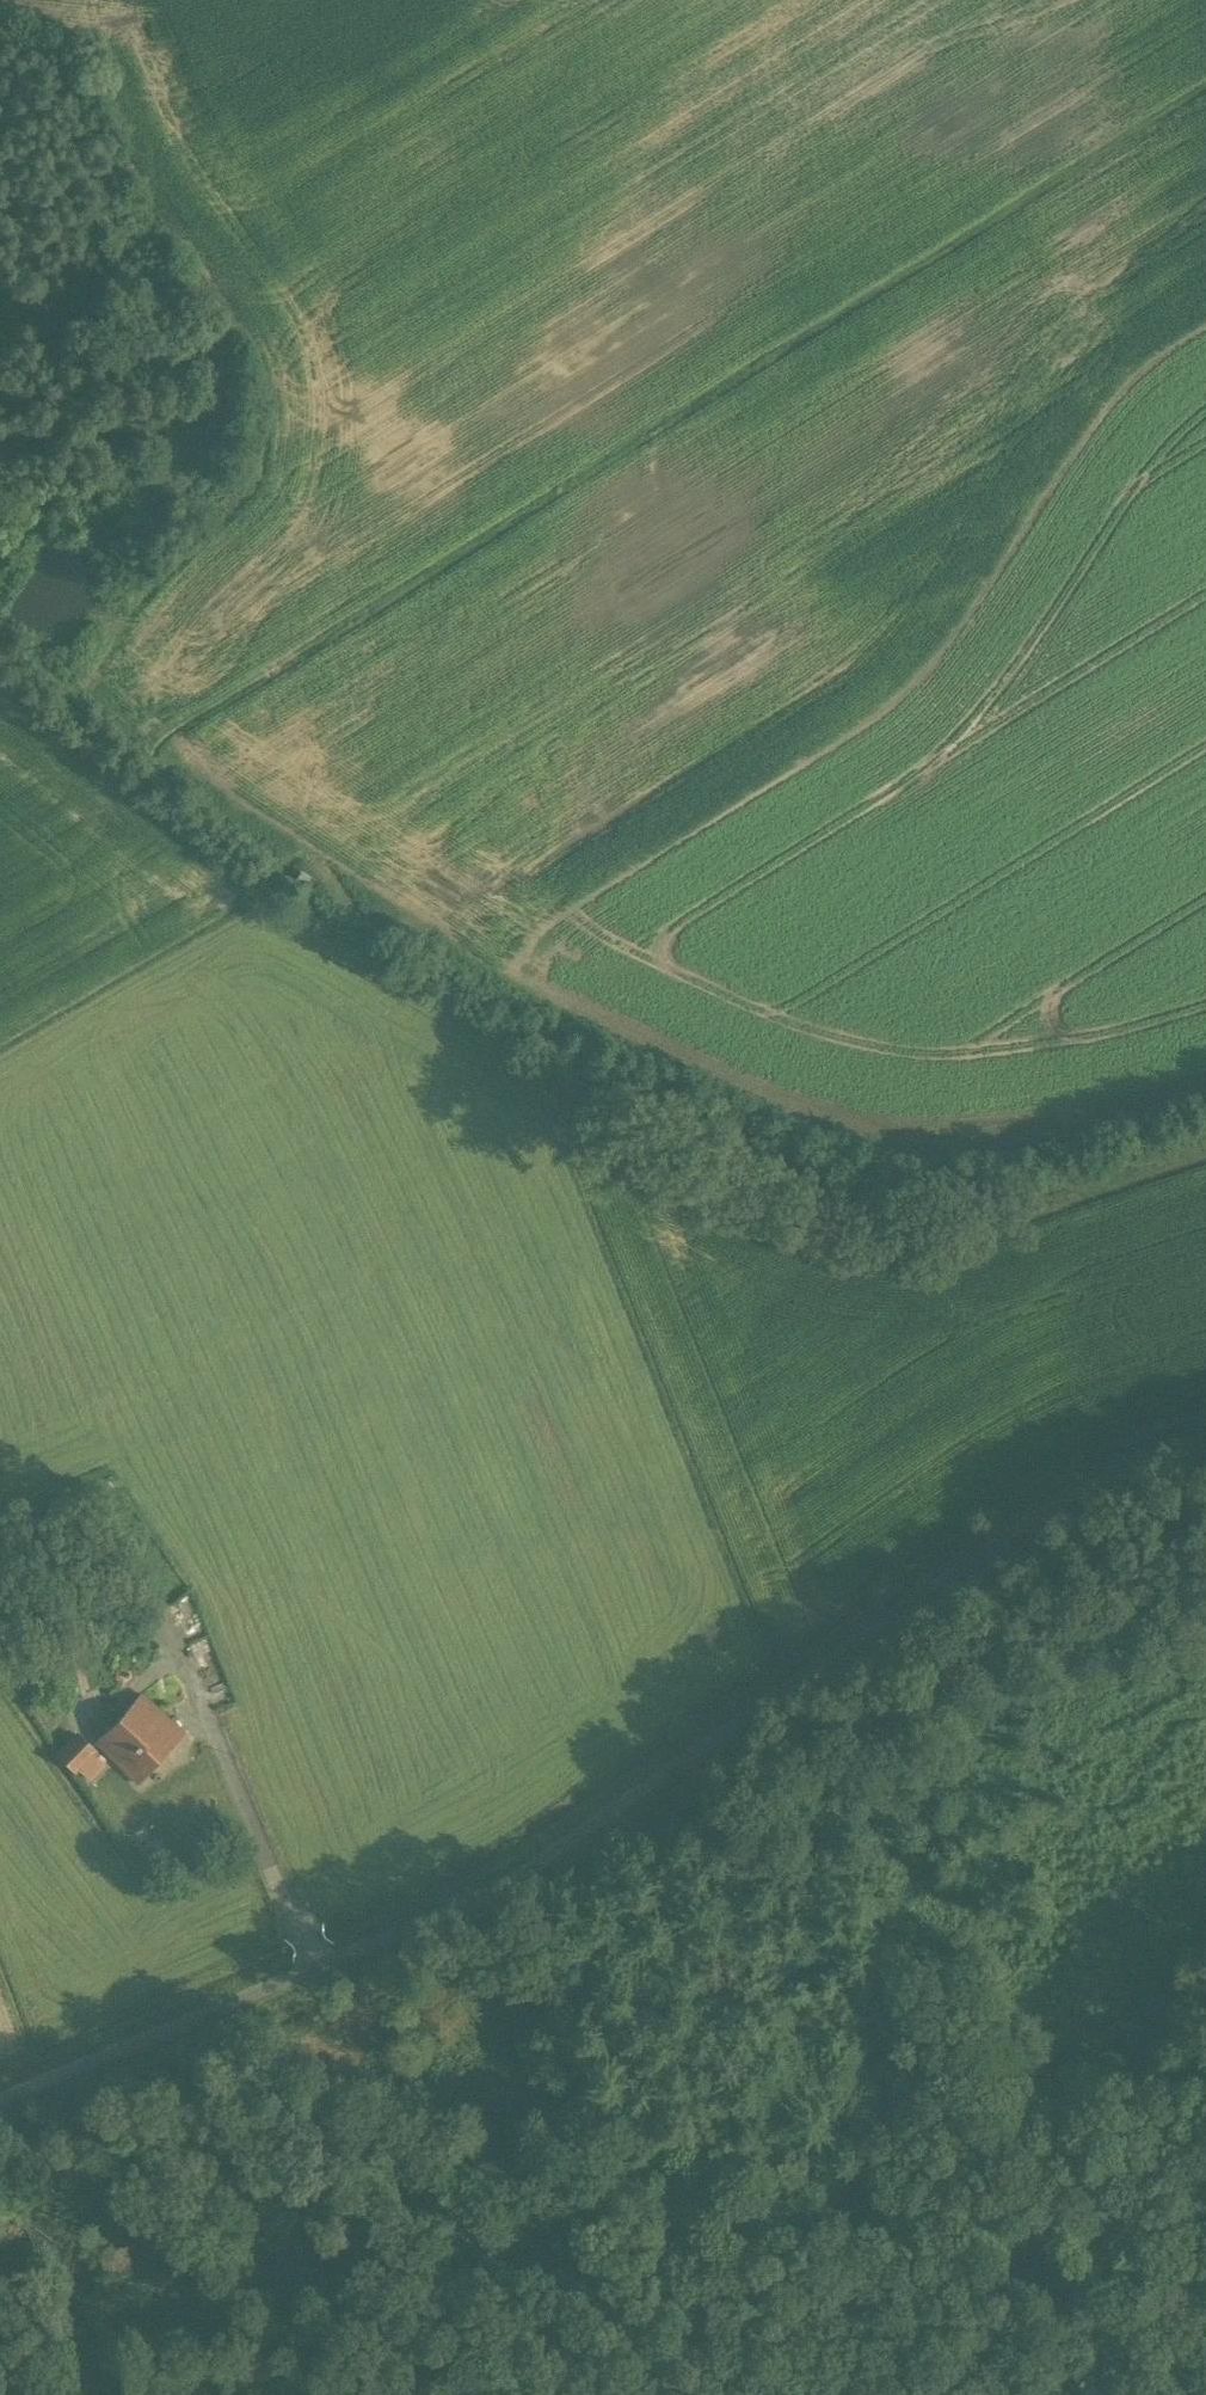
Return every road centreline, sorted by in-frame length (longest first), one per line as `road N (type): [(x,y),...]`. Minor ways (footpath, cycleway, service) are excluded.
road 1 (unclassified): [(0,2101),(87,2071),(525,1872),(1033,1517),(1146,1463),(1205,1446)]

